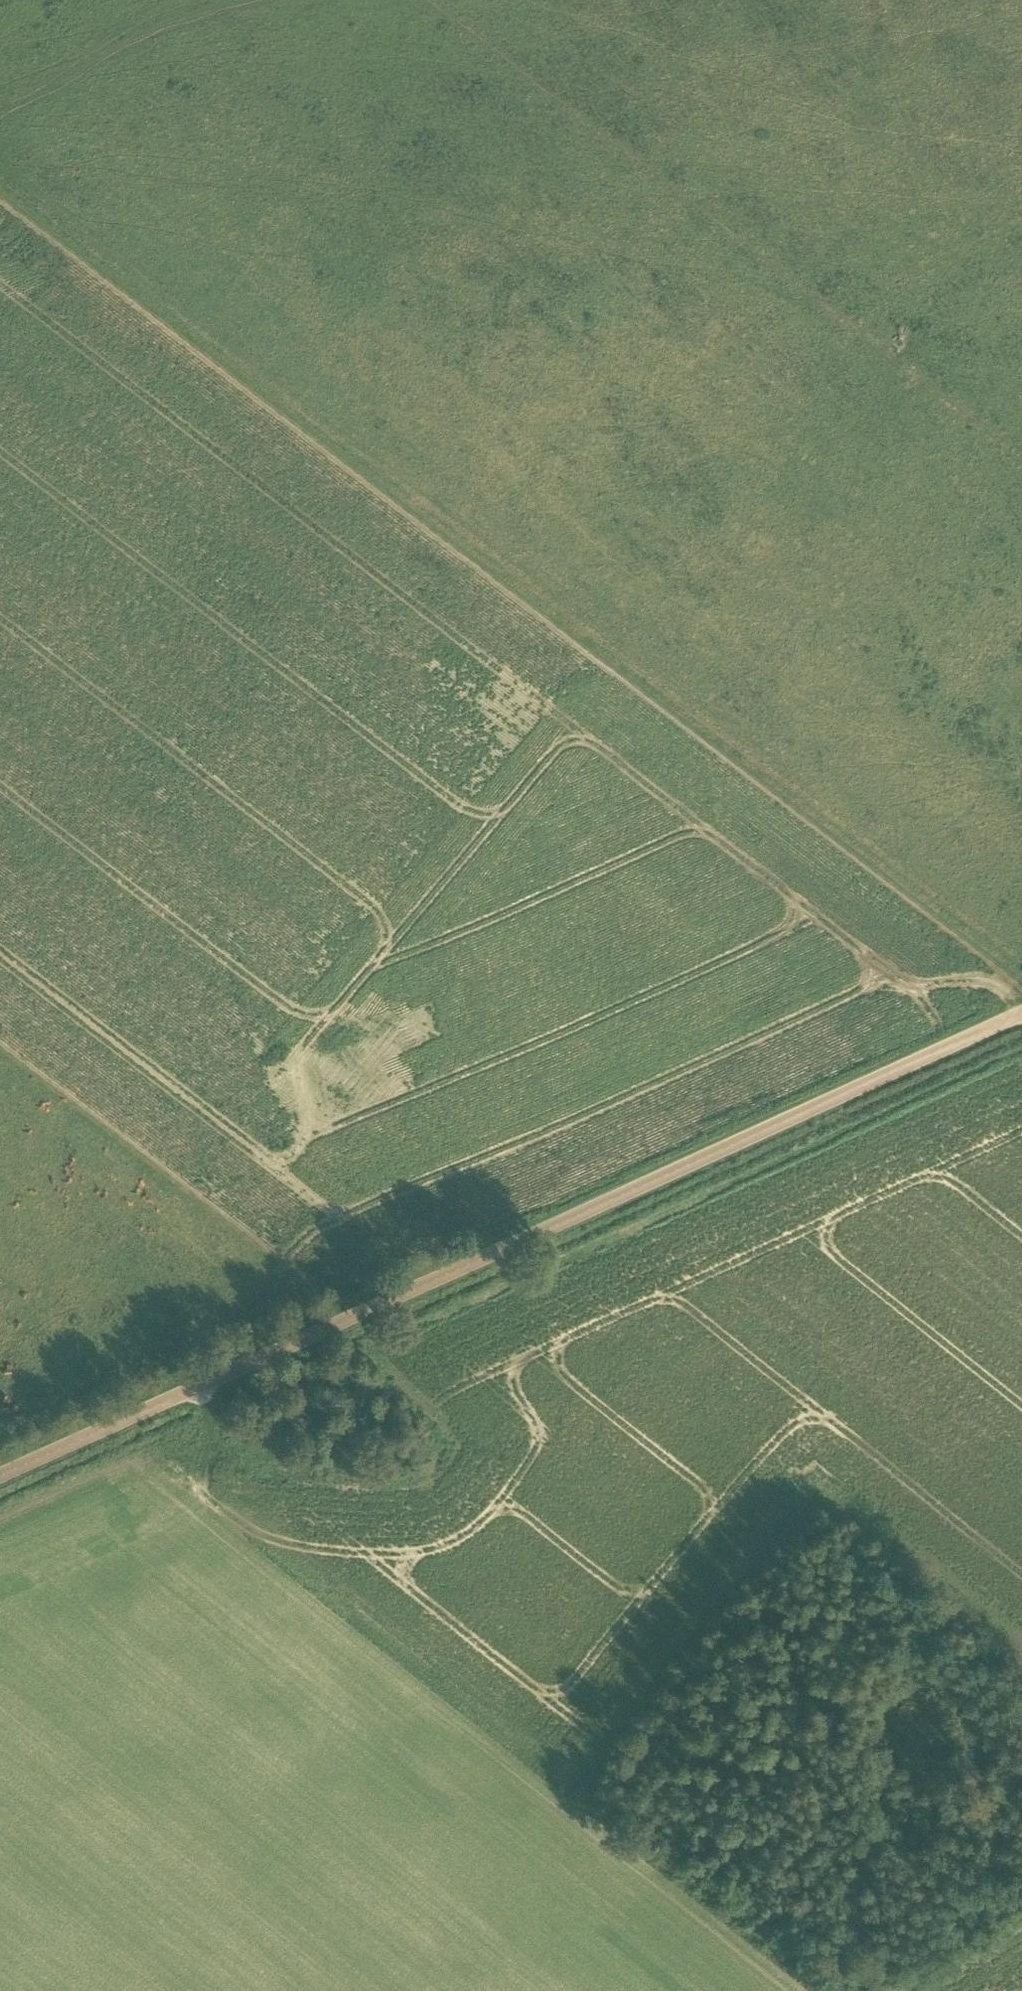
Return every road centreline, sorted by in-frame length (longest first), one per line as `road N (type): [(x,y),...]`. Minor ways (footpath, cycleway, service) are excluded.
road 1 (unclassified): [(0,1474),(1021,1012)]

